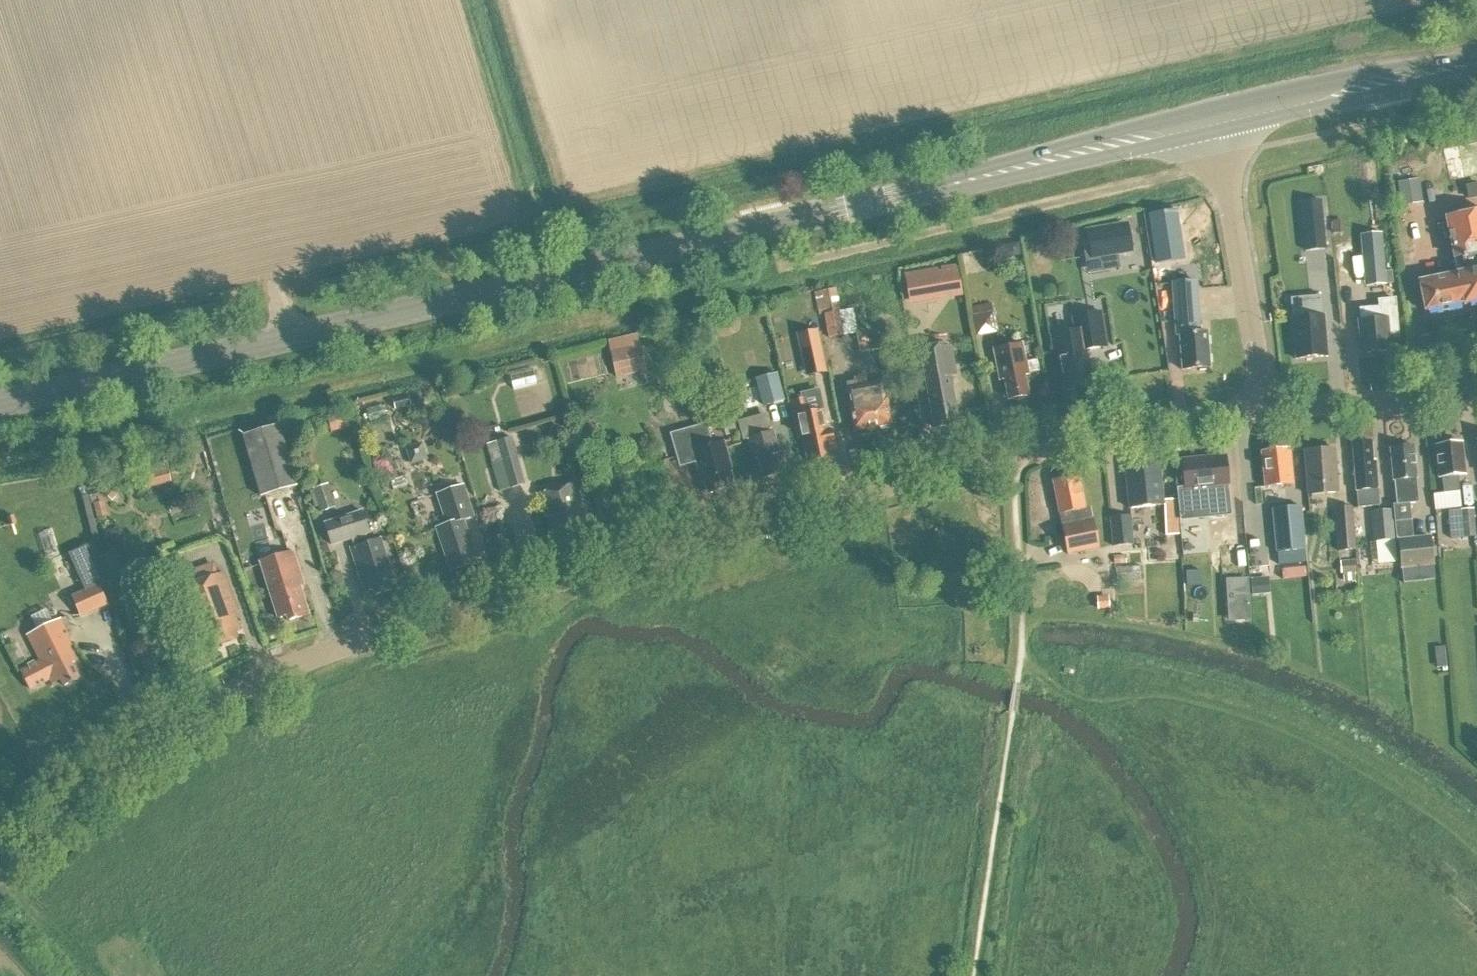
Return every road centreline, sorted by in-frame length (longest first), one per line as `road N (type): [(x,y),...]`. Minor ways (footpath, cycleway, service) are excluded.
road 1 (primary): [(0,405),(1220,118)]
road 2 (unclassified): [(0,892),(38,847),(190,726),(264,688),(483,612),(1012,450)]
road 3 (residential): [(1267,402),(1220,118)]
road 4 (primary): [(1220,118),(1476,58)]
road 5 (residential): [(1012,450),(1267,402)]
road 6 (residential): [(1267,402),(1476,382)]

